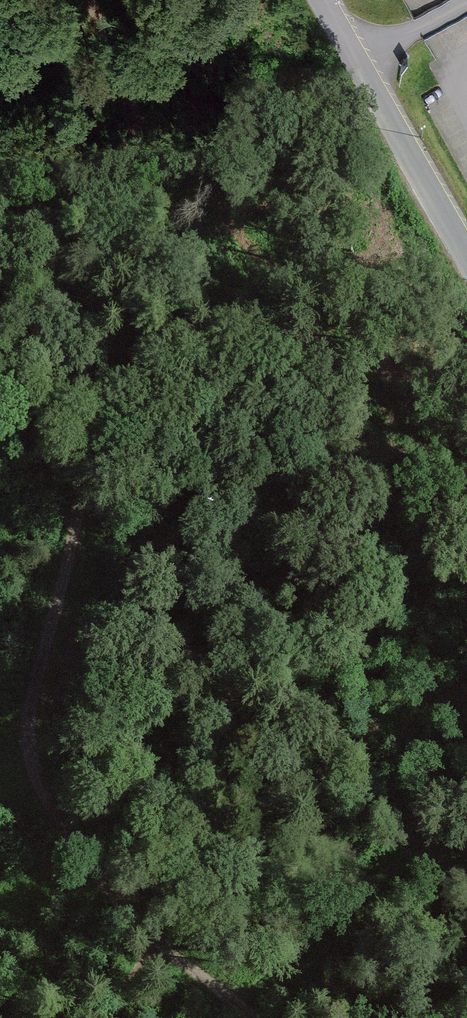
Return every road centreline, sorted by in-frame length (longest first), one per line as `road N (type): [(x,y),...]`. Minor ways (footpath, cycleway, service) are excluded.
road 1 (track): [(89,462),(28,739),(38,783),(69,838),(157,941)]
road 2 (track): [(89,462),(88,352),(69,259),(0,136)]
road 3 (unclassified): [(326,0),(466,254)]
road 4 (track): [(157,941),(253,1017)]

